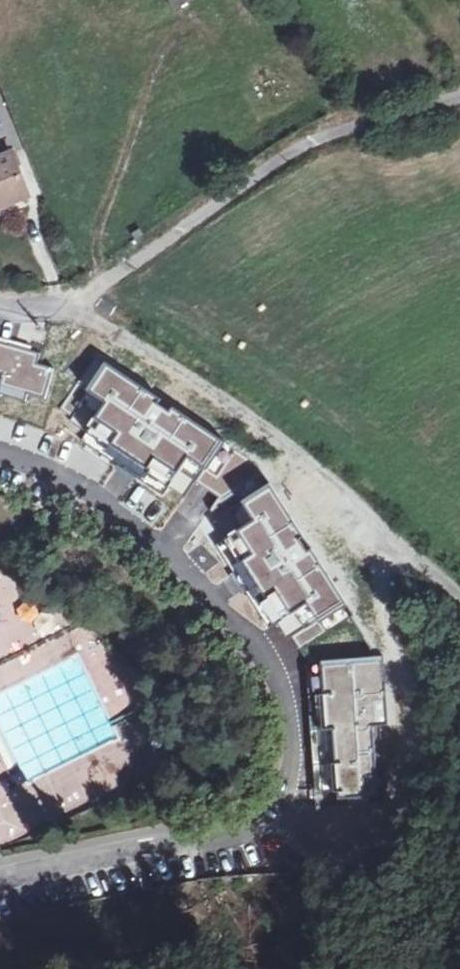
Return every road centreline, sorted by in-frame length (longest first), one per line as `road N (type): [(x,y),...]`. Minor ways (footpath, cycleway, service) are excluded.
road 1 (residential): [(0,456),(79,489),(141,536),(272,672),(288,708),(293,765),(282,806),(262,829)]
road 2 (unclassified): [(73,305),(197,214),(316,141),(459,97)]
road 3 (unclassified): [(393,531),(254,421),(73,305)]
road 4 (track): [(105,281),(102,222),(161,55),(190,15)]
road 5 (unclassified): [(262,829),(0,876)]

